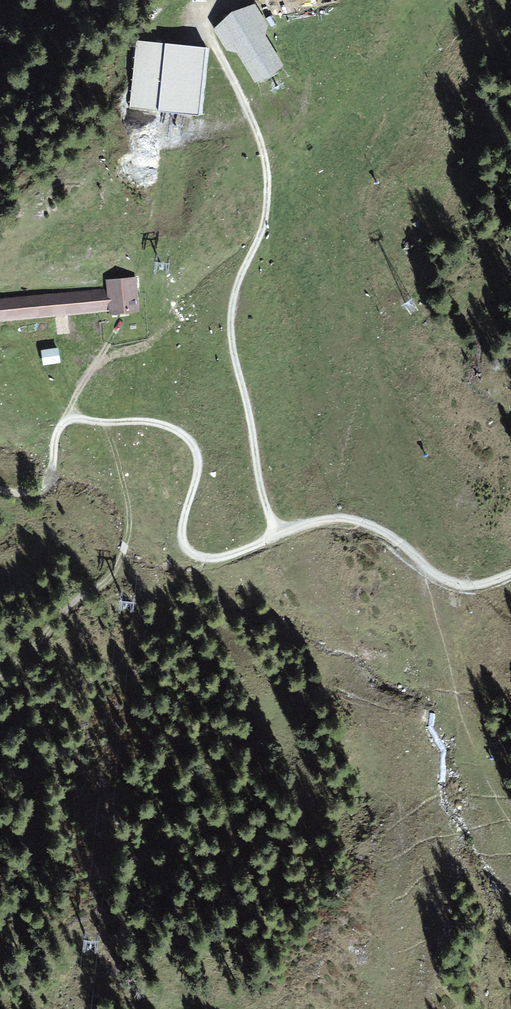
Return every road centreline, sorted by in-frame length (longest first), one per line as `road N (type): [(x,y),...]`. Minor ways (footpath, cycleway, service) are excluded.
road 1 (track): [(0,490),(37,491),(47,484),(57,433),(71,420),(150,422),(183,434),(196,450),(182,535),(196,556),(224,556),(296,527),(341,519),(387,535),(451,582),(475,585),(510,574)]
road 2 (track): [(71,420),(76,395),(99,364),(153,340),(263,228),(265,142),(203,6)]
road 3 (track): [(278,533),(259,482),(231,332),(236,289),(263,228)]
road 4 (track): [(104,422),(128,517),(115,572),(0,678)]
road 5 (track): [(261,134),(294,130),(340,110),(398,0)]

